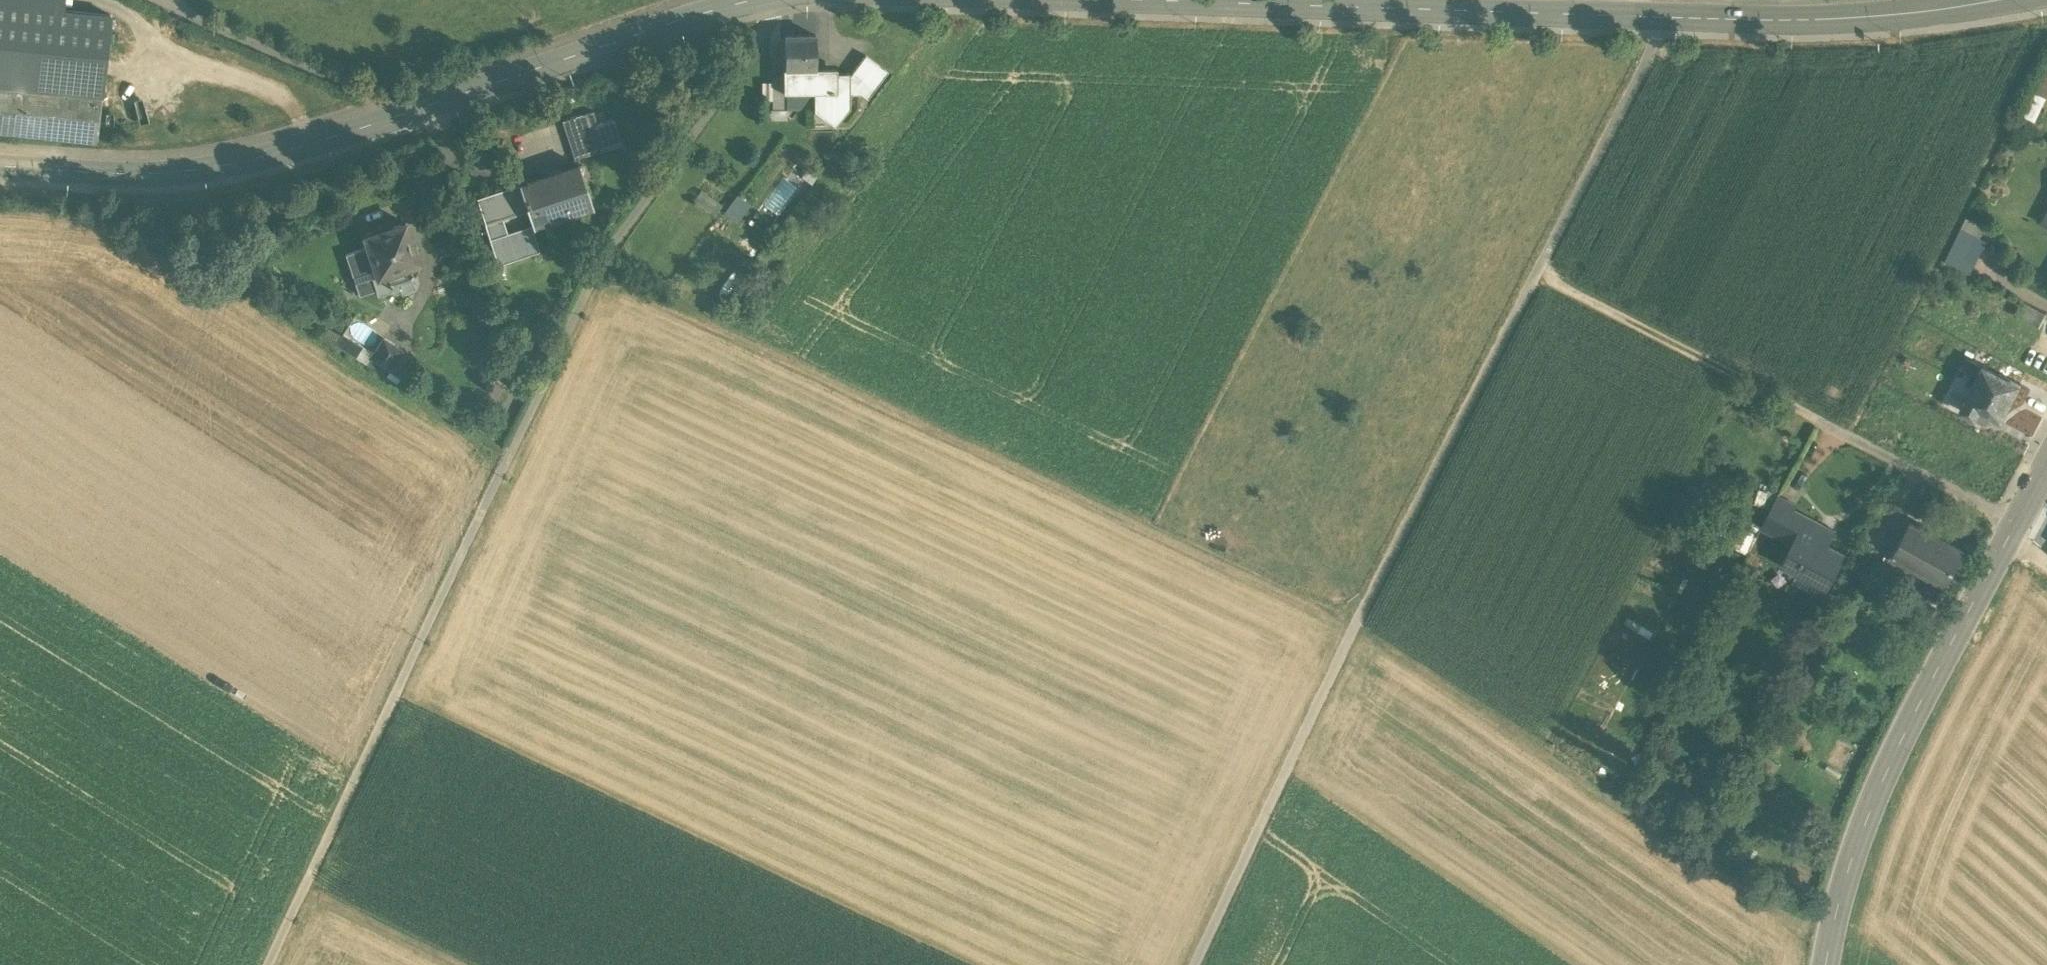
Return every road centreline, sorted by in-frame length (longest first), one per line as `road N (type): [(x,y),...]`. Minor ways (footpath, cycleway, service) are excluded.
road 1 (track): [(597,273),(1355,626),(1833,938)]
road 2 (track): [(268,964),(597,273),(762,30),(771,0)]
road 3 (track): [(1195,964),(1355,626),(1659,36),(1660,17)]
road 4 (secondary): [(1995,0),(1808,19),(1140,0)]
road 5 (secondary): [(759,0),(222,167),(152,174),(0,168)]
road 6 (secondary): [(1827,964),(1862,826),(2046,466)]
road 7 (track): [(1536,277),(1856,442)]
road 8 (track): [(461,964),(303,889)]

